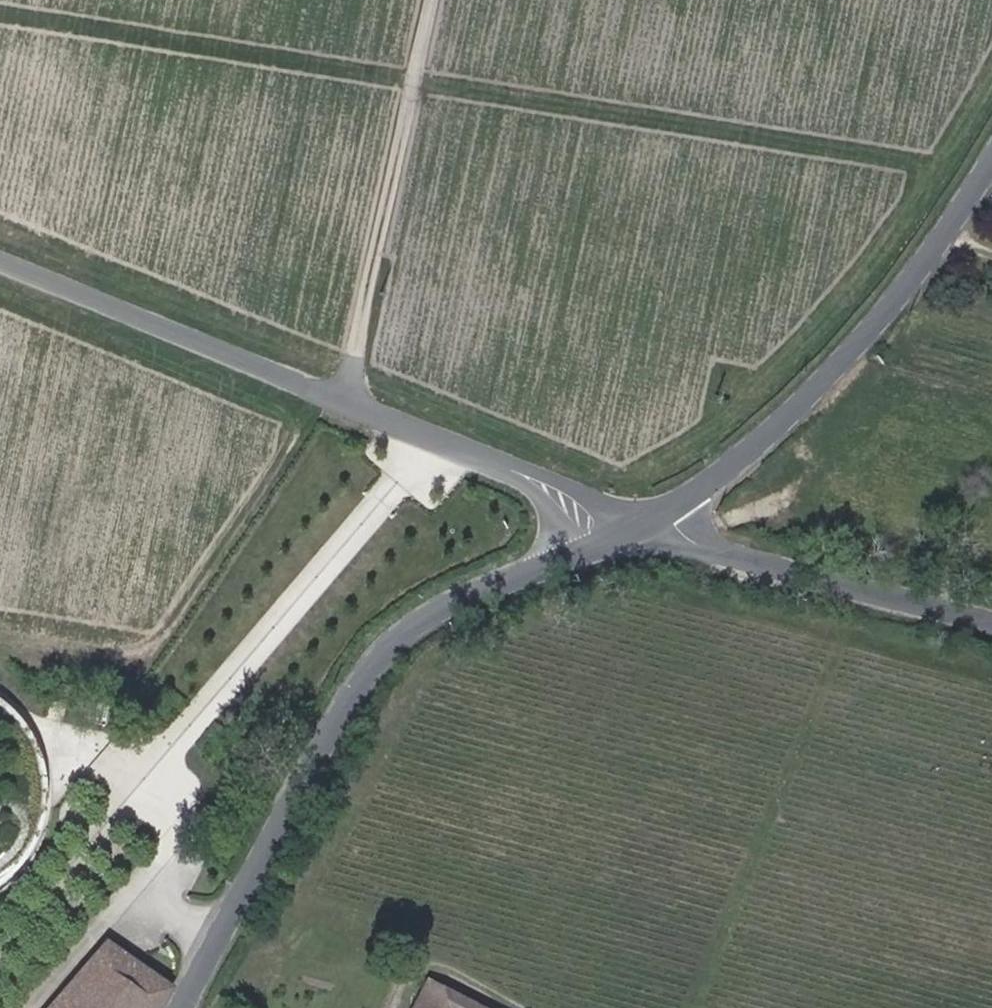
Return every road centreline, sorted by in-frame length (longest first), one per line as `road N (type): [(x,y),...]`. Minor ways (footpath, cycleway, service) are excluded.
road 1 (tertiary): [(178,1007),(332,714),(387,637),(432,608),(649,523)]
road 2 (tertiary): [(649,523),(711,483),(876,325),(991,160)]
road 3 (track): [(349,403),(431,0)]
road 4 (residential): [(0,261),(349,403)]
road 5 (residential): [(649,523),(676,524),(819,582),(991,626)]
road 6 (residential): [(649,523),(349,403)]

